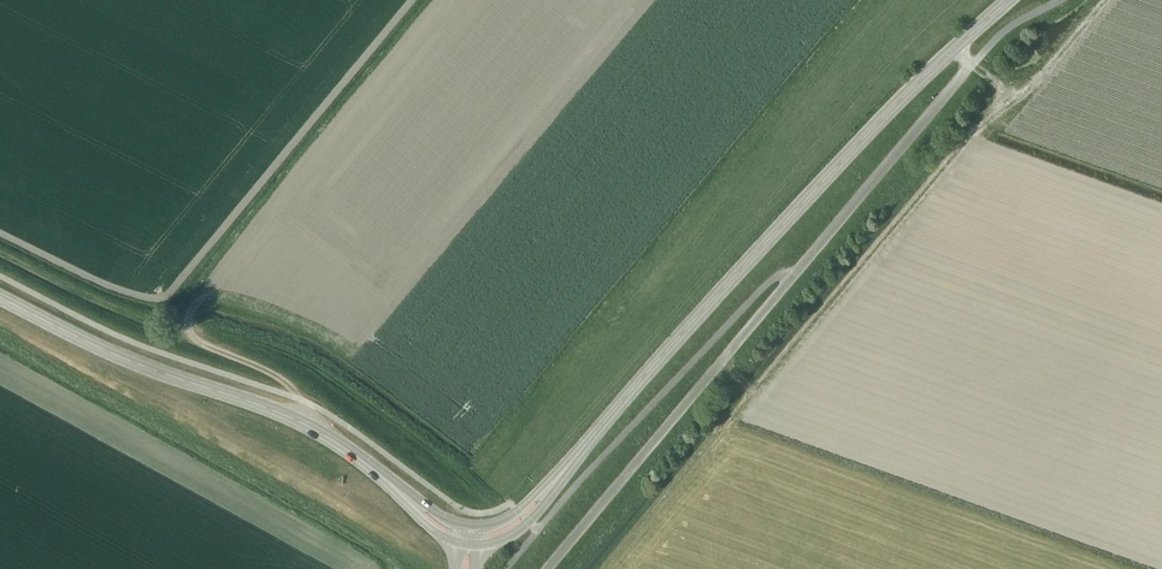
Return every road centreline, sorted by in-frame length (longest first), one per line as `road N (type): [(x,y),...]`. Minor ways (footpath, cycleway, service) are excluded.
road 1 (unclassified): [(547,568),(966,70),(958,45)]
road 2 (secondary): [(556,481),(663,353),(958,45)]
road 3 (secondary): [(404,495),(306,424),(126,359),(0,297)]

